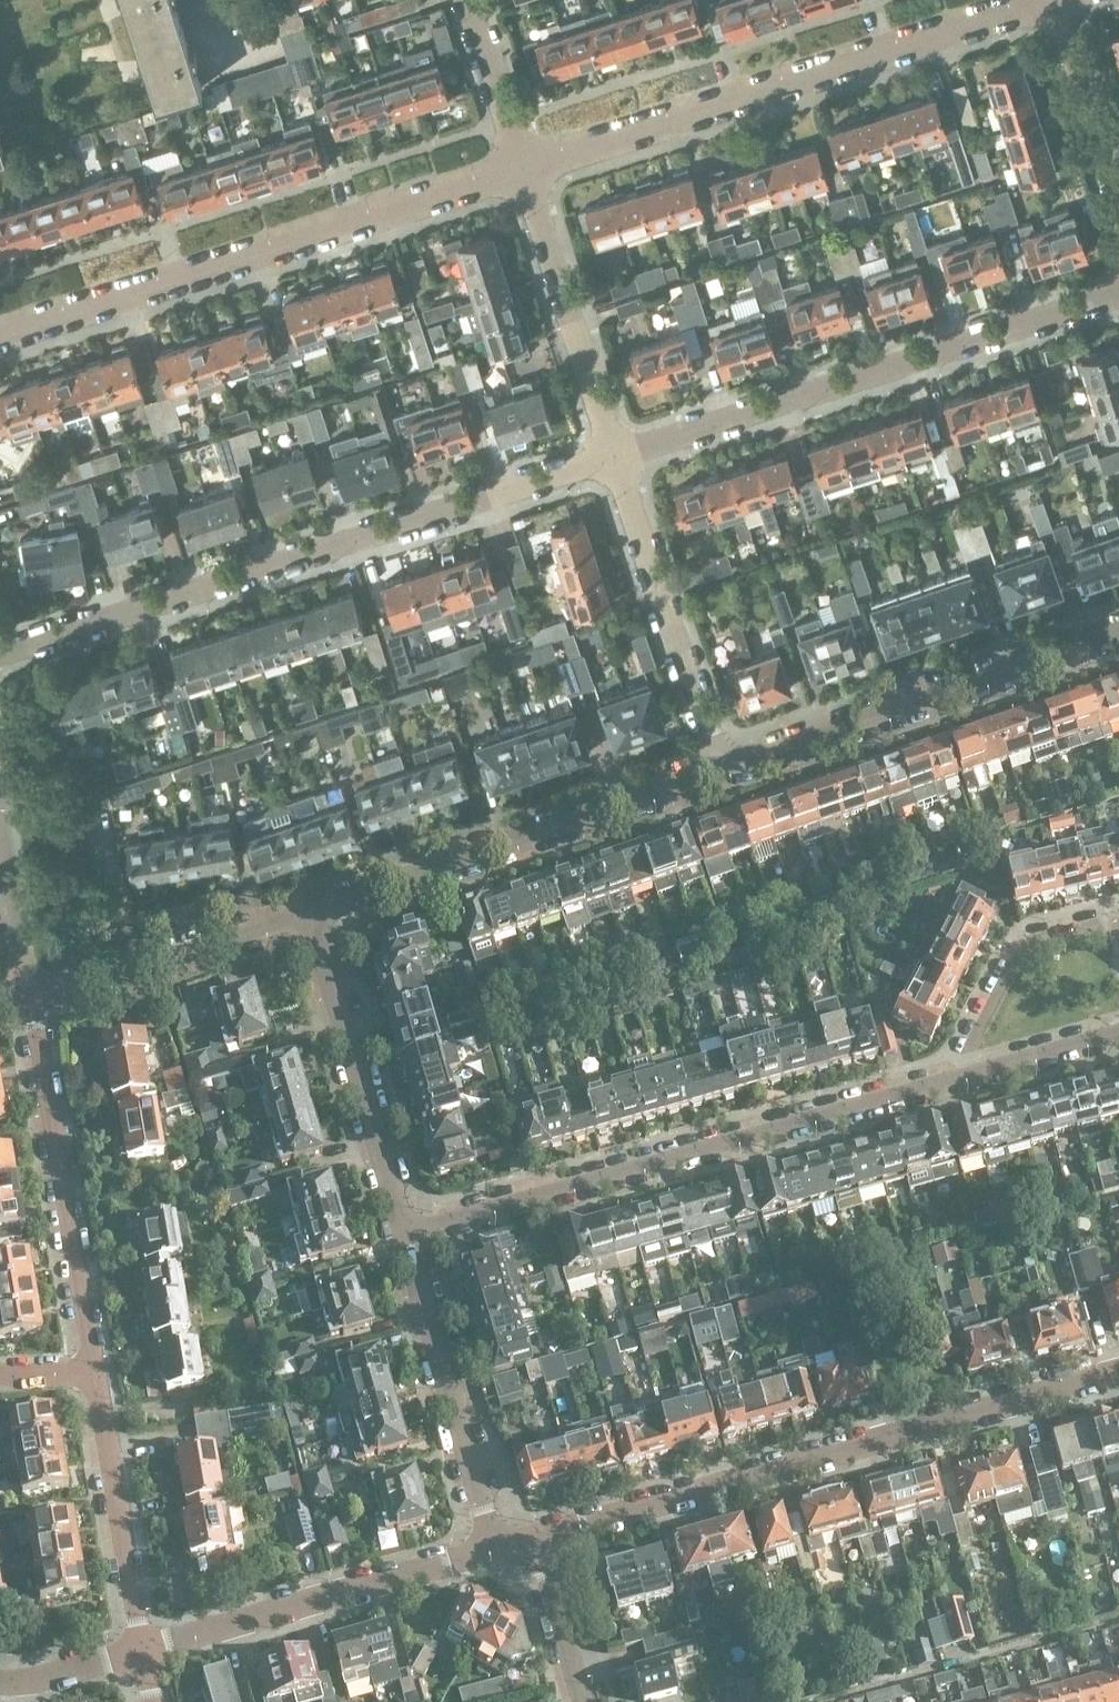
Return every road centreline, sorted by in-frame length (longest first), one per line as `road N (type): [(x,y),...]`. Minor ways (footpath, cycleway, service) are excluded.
road 1 (residential): [(0,655),(613,460)]
road 2 (residential): [(537,1533),(1118,1373)]
road 3 (residential): [(404,1231),(970,1073)]
road 4 (residential): [(527,163),(1059,0)]
road 5 (residential): [(0,332),(527,163)]
road 6 (residential): [(613,460),(1118,288)]
road 7 (residential): [(313,904),(718,768)]
road 8 (residential): [(718,768),(1118,632)]
road 9 (residential): [(96,1374),(28,992)]
road 10 (residential): [(142,1651),(498,1544)]
road 11 (residential): [(404,1231),(313,904)]
road 12 (residential): [(498,1544),(404,1231)]
road 13 (residential): [(718,768),(613,460)]
road 14 (residential): [(613,460),(527,163)]
road 15 (residential): [(28,992),(137,970),(313,904)]
road 16 (residential): [(142,1651),(96,1374)]
road 17 (residential): [(1118,920),(1023,947),(966,1053),(970,1073)]
road 18 (residential): [(1118,184),(1059,0)]
road 19 (residential): [(582,1701),(537,1533)]
road 20 (residential): [(527,163),(470,0)]
road 21 (residential): [(28,992),(0,823)]
road 22 (residential): [(970,1073),(1118,1031)]
road 23 (residential): [(0,1682),(142,1651)]

